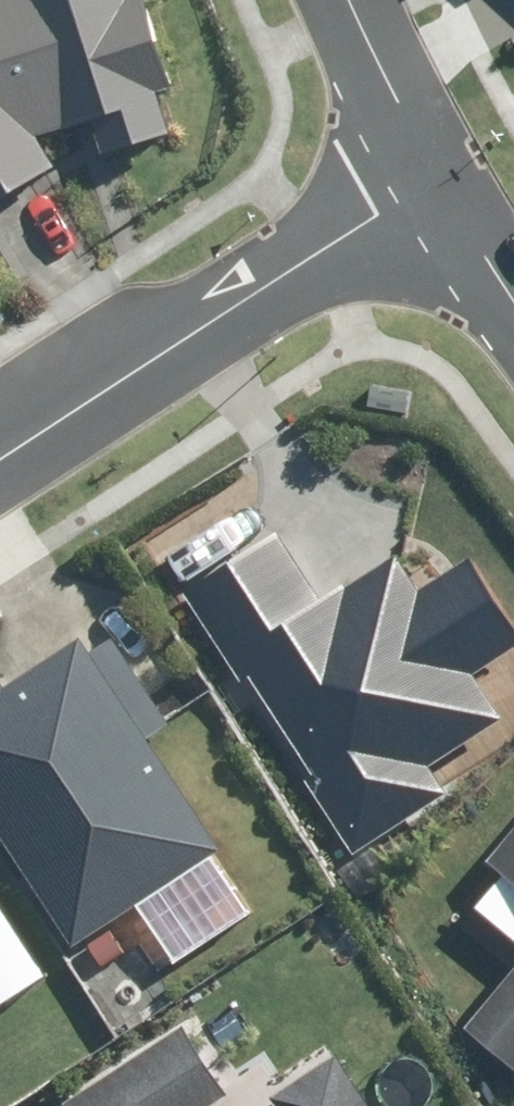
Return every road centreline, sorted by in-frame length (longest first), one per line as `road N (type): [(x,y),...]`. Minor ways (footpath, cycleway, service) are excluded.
road 1 (residential): [(0,460),(410,194)]
road 2 (residential): [(334,0),(410,194)]
road 3 (residential): [(410,194),(513,344)]

